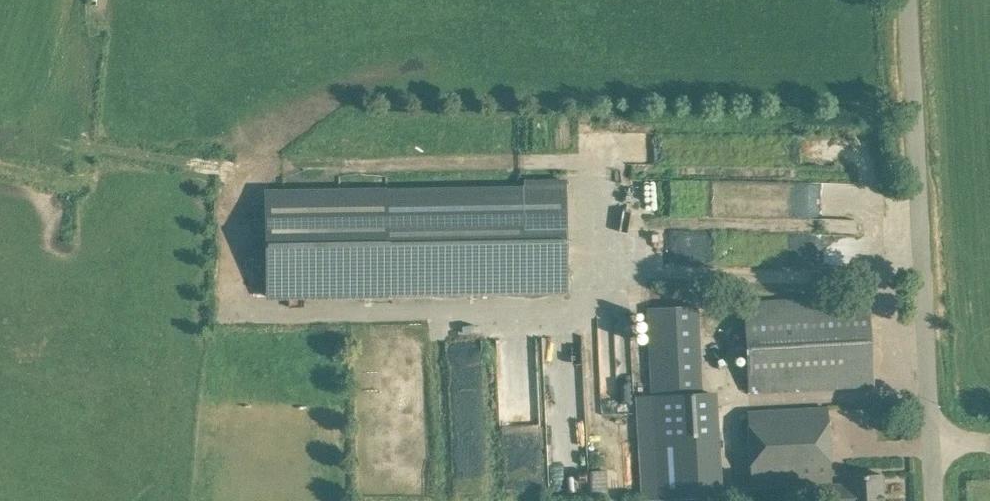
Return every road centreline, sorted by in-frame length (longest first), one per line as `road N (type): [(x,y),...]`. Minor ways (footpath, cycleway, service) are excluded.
road 1 (unclassified): [(931,436),(909,0)]

